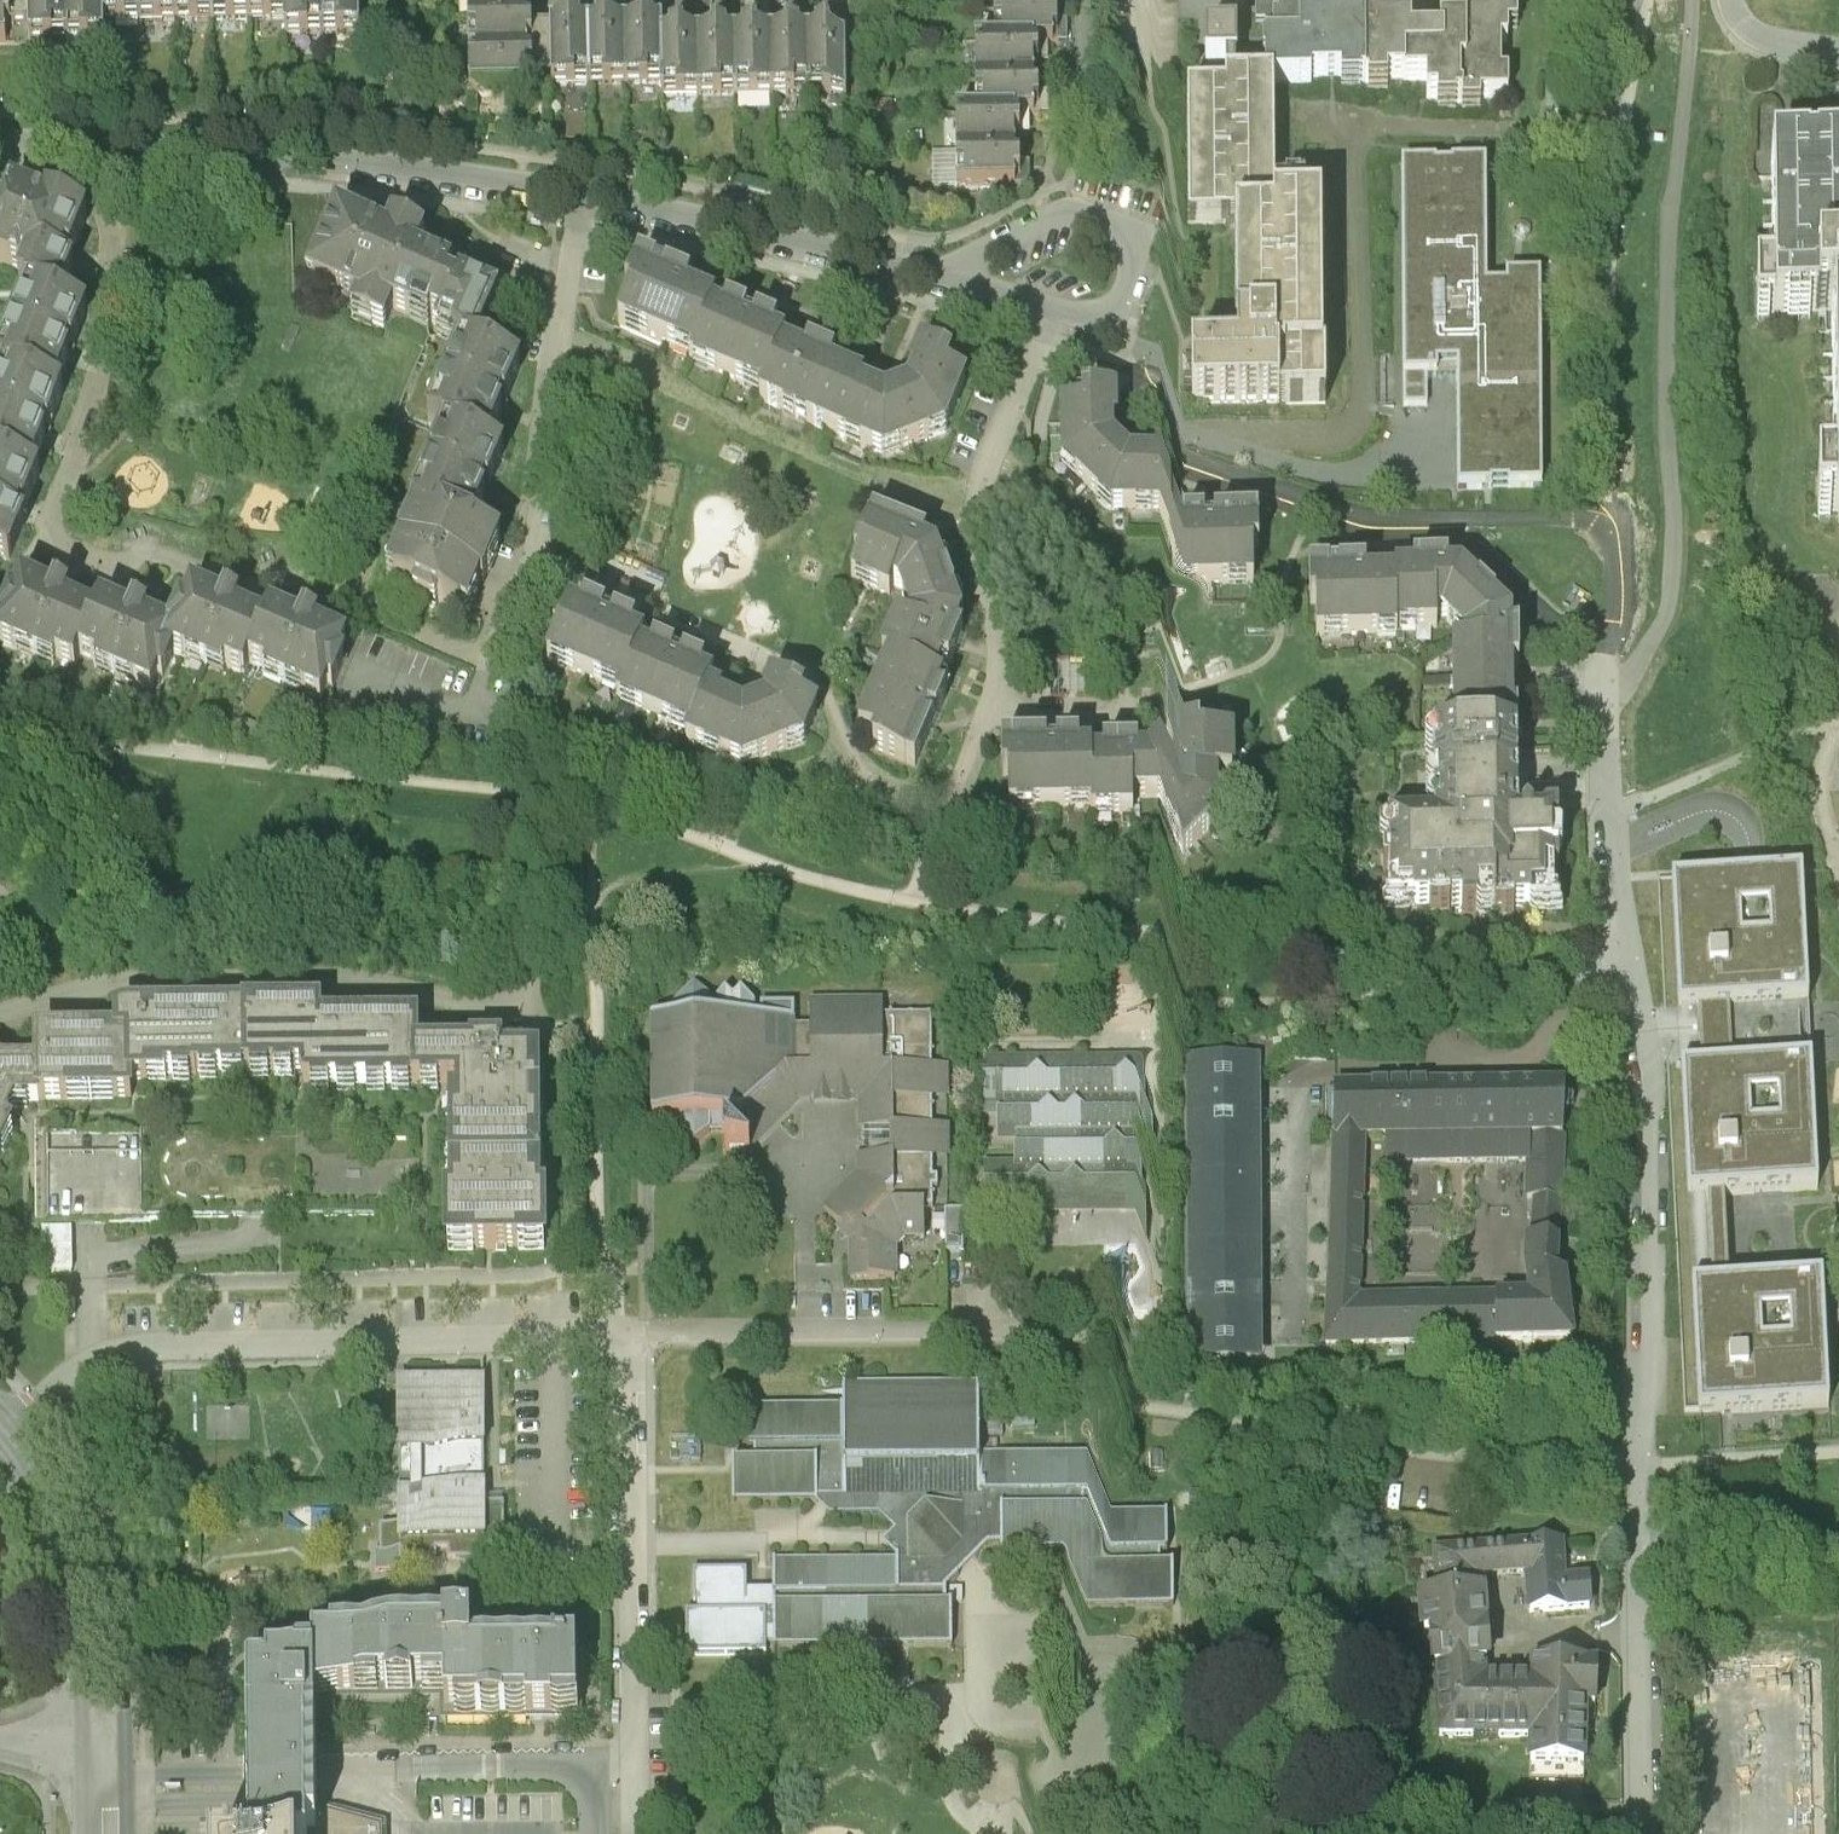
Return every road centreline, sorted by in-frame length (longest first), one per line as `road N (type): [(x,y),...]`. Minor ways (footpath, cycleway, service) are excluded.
road 1 (residential): [(1605,645),(1620,947),(1644,1137),(1641,1833)]
road 2 (residential): [(0,207),(431,247),(585,270),(949,346)]
road 3 (tertiary): [(0,1465),(84,1591),(106,1703),(112,1785)]
road 4 (residential): [(949,346),(1063,385),(1111,383),(1145,342),(1141,319)]
road 5 (residential): [(1141,319),(1126,295),(1079,285),(949,346)]

